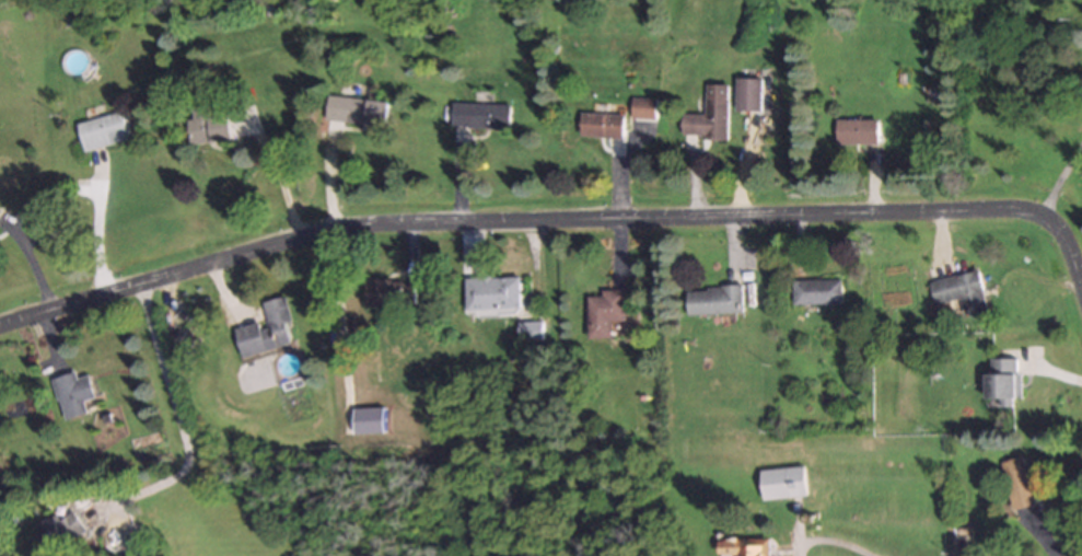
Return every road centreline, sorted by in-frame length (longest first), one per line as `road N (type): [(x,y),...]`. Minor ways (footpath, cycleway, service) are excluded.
road 1 (residential): [(0,318),(331,224),(1016,208)]
road 2 (residential): [(1016,208),(1043,217),(1060,235),(1081,306)]

